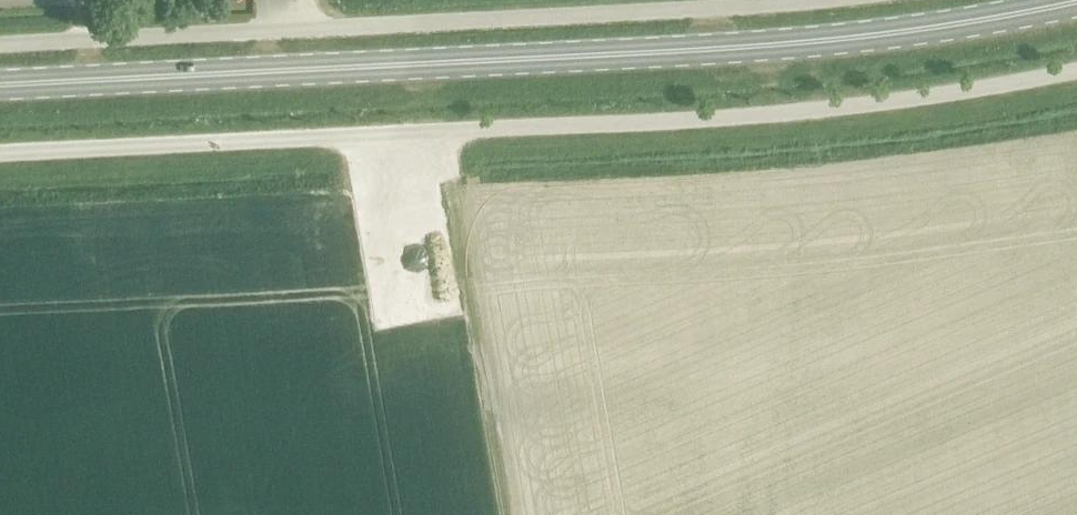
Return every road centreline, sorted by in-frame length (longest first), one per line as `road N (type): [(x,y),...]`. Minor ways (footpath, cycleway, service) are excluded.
road 1 (secondary): [(0,88),(857,40),(1076,1)]
road 2 (unclassified): [(0,154),(738,117),(1076,70)]
road 3 (unclassified): [(808,0),(0,45)]

